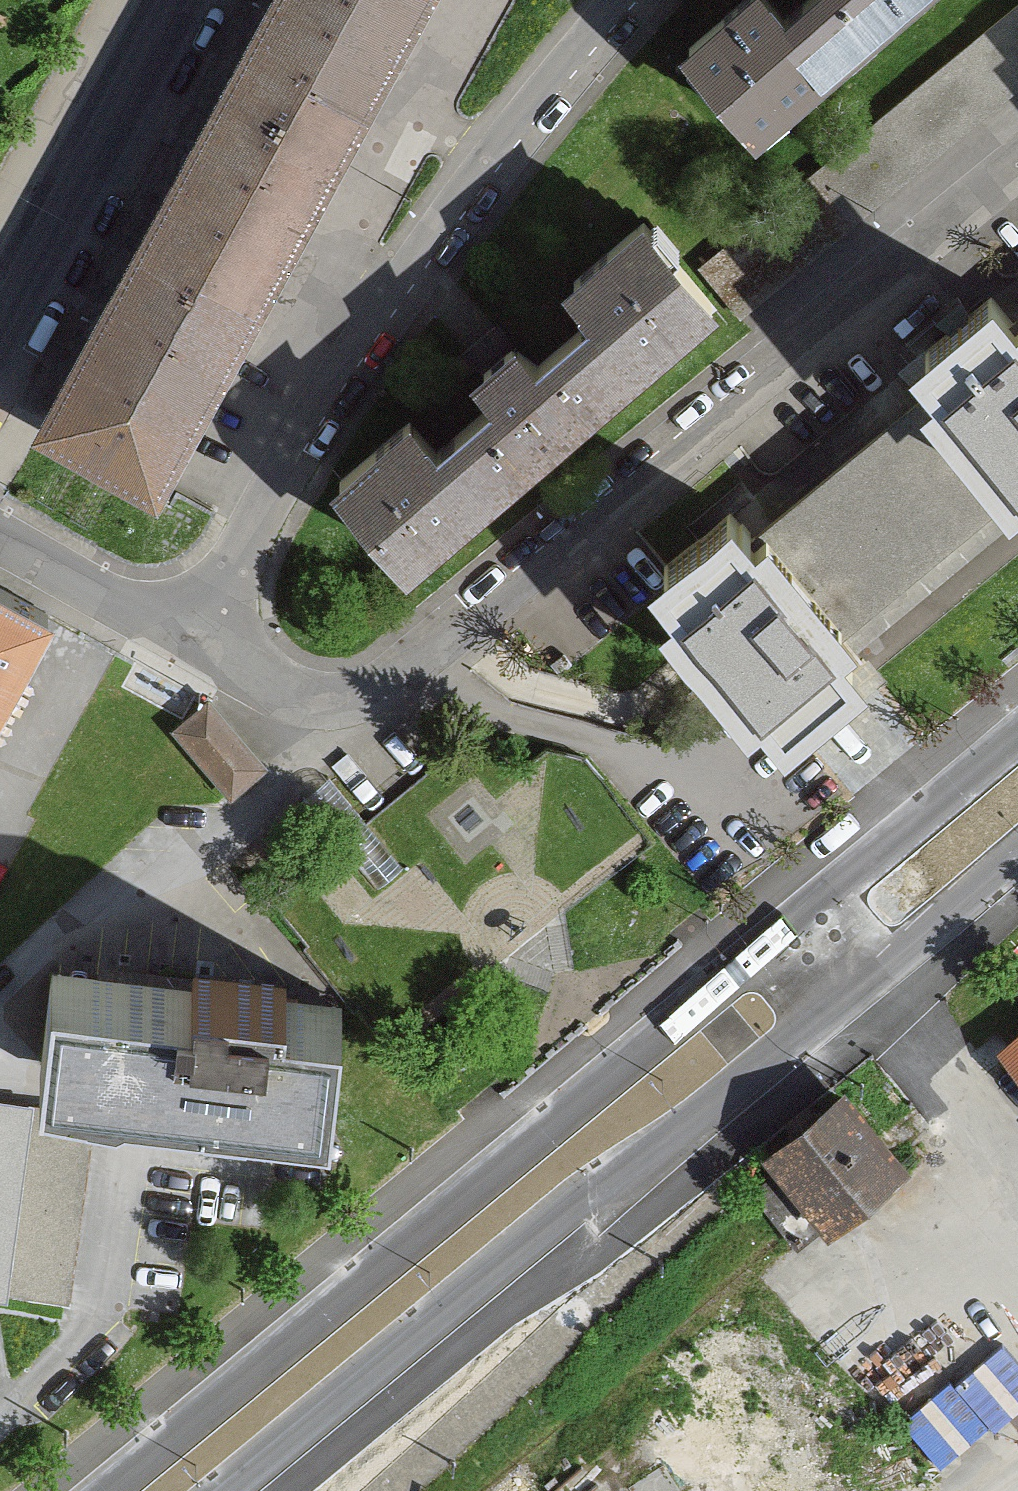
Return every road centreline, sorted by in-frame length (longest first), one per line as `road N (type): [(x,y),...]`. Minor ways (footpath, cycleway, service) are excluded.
road 1 (residential): [(194,637),(317,702),(362,696),(405,674),(1017,166)]
road 2 (primary): [(791,928),(104,1490)]
road 3 (primary): [(224,1490),(567,1207),(670,1138),(849,991)]
road 4 (residential): [(194,637),(300,445),(388,306),(510,137),(624,0)]
road 5 (secondary): [(188,0),(0,341)]
road 6 (primary): [(1017,738),(791,928)]
road 7 (primary): [(849,991),(1017,849)]
road 8 (residential): [(0,535),(194,637)]

